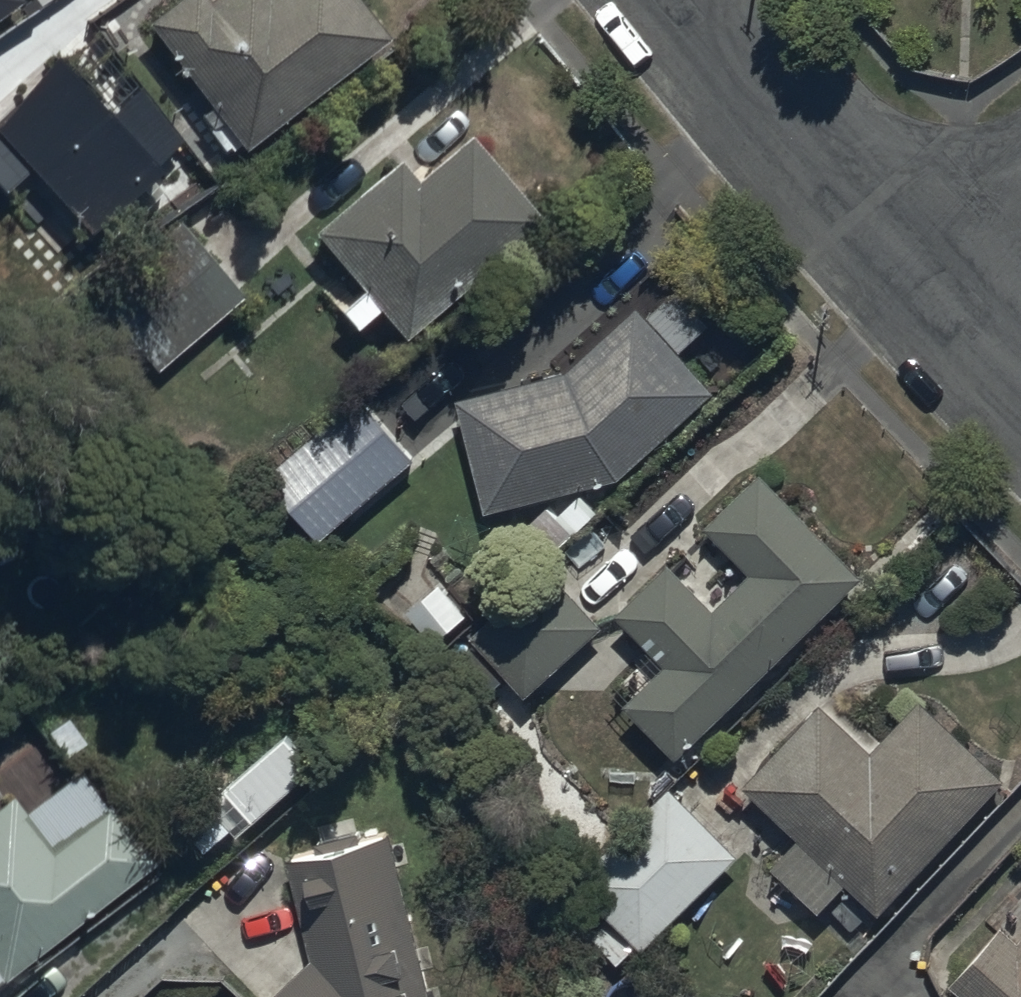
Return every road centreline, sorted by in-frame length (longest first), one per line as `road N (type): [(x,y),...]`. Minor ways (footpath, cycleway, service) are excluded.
road 1 (residential): [(686,0),(960,325)]
road 2 (residential): [(960,325),(1020,218)]

